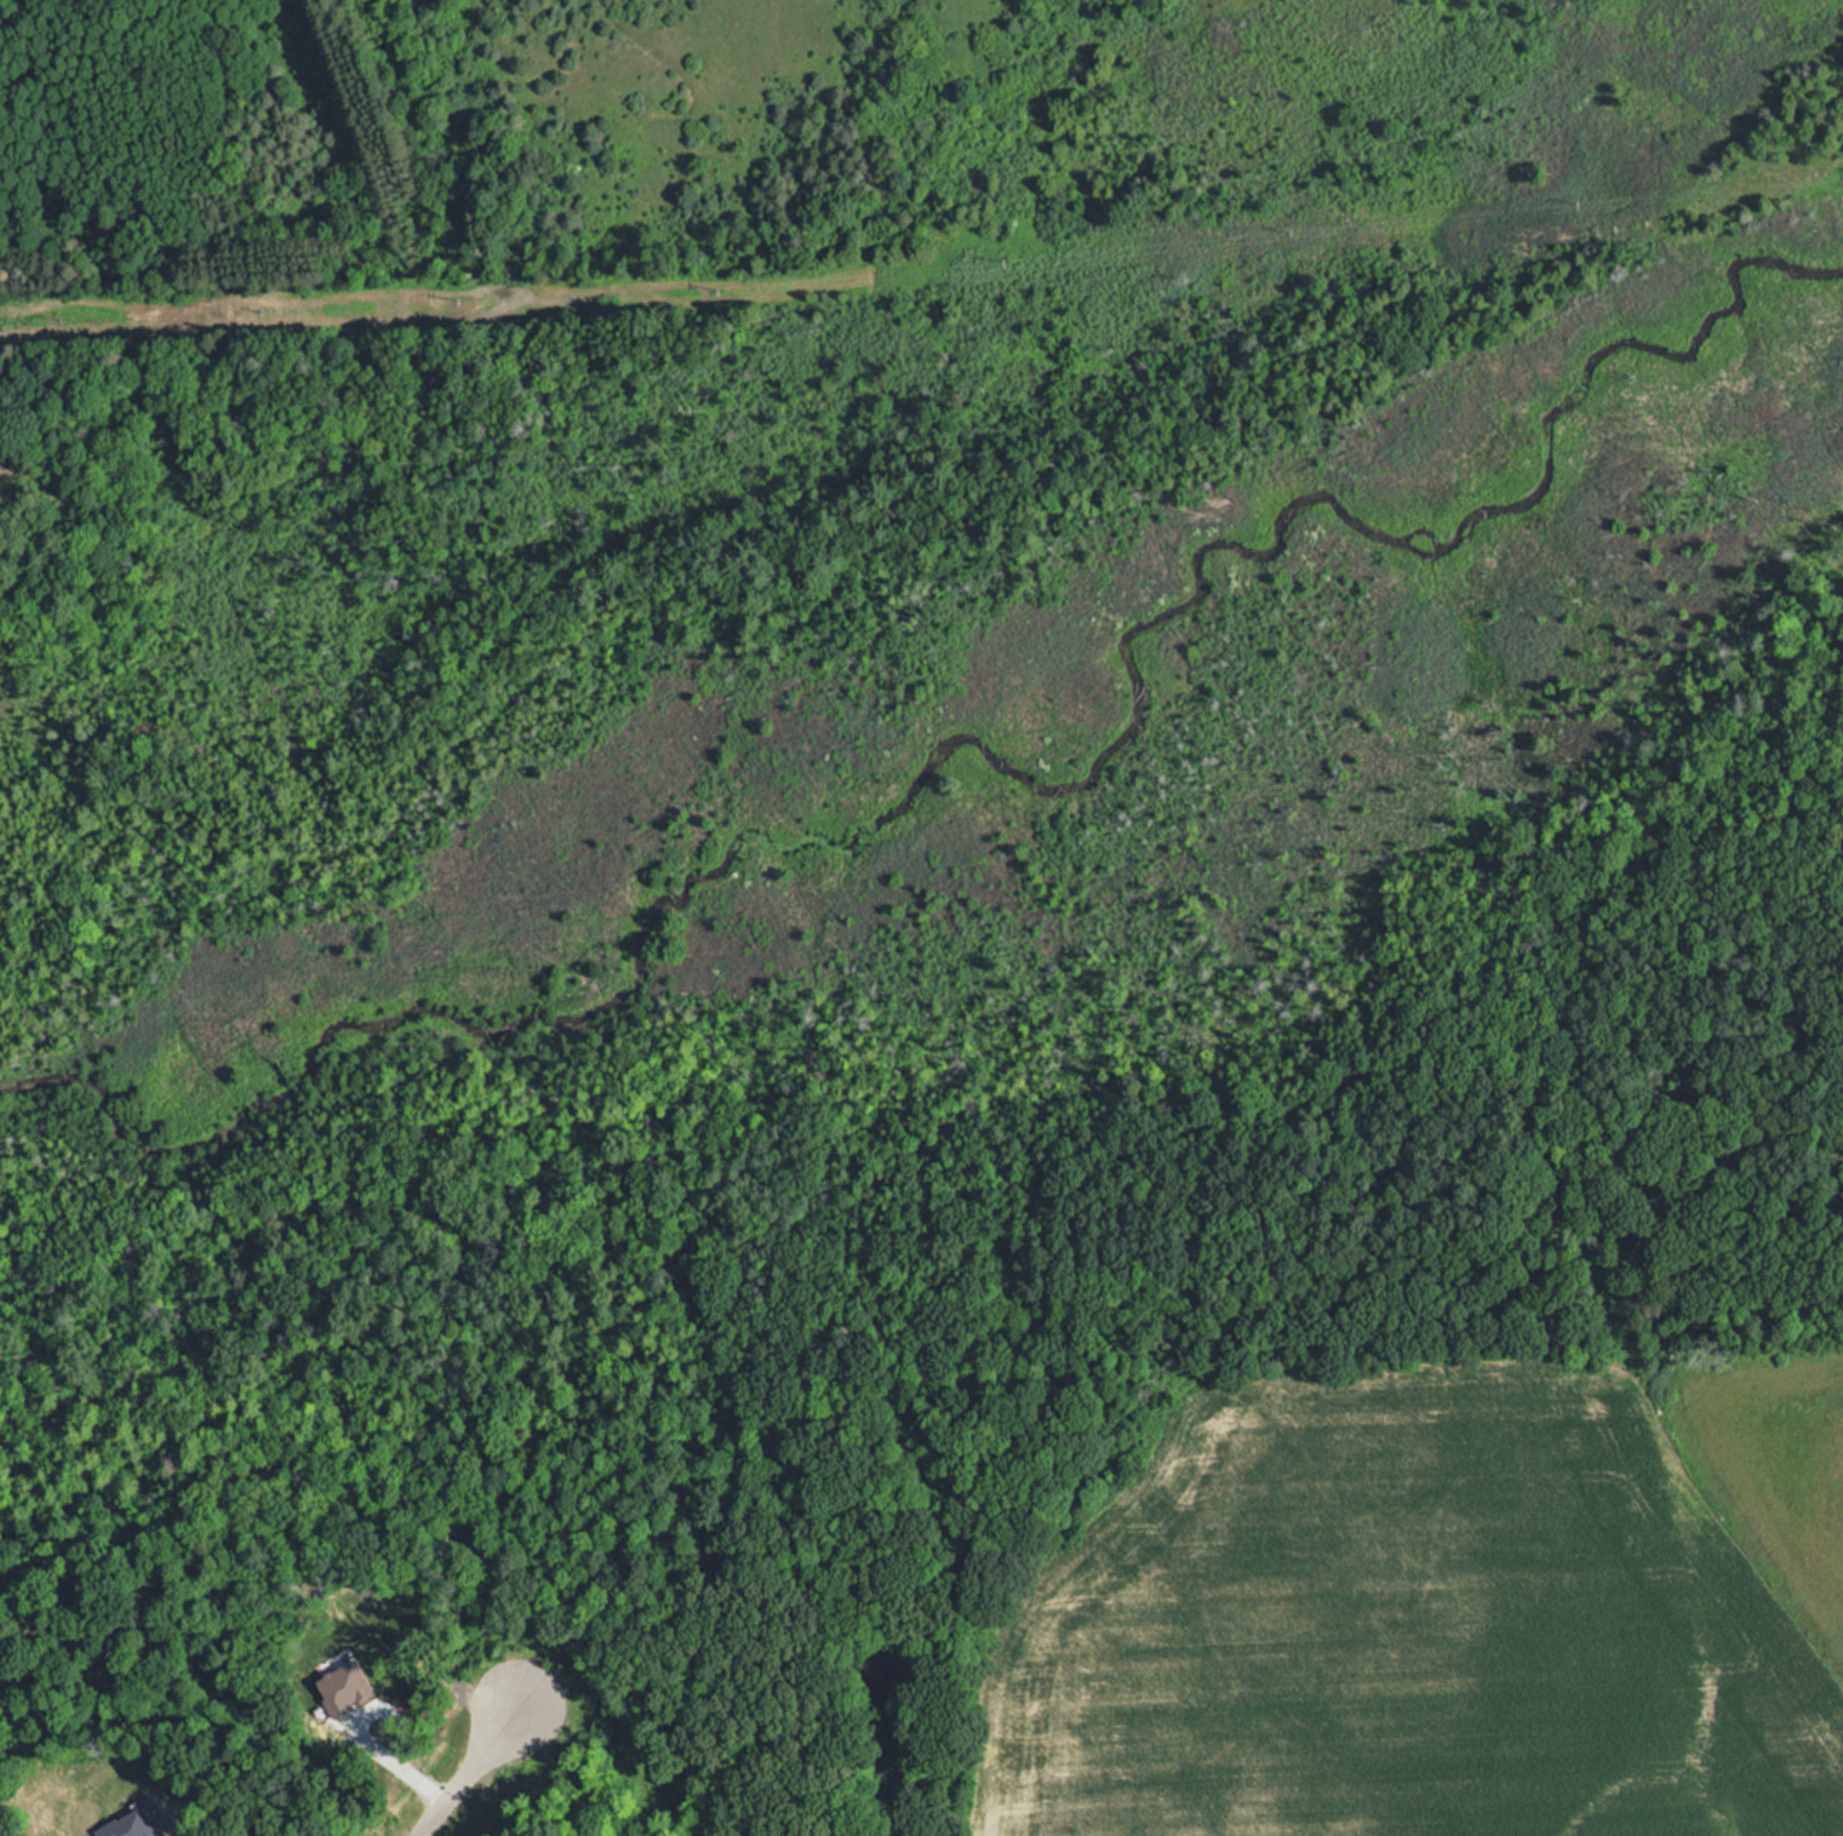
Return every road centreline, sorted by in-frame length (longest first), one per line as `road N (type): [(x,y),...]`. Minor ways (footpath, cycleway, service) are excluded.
road 1 (residential): [(417,1835),(517,1704)]

